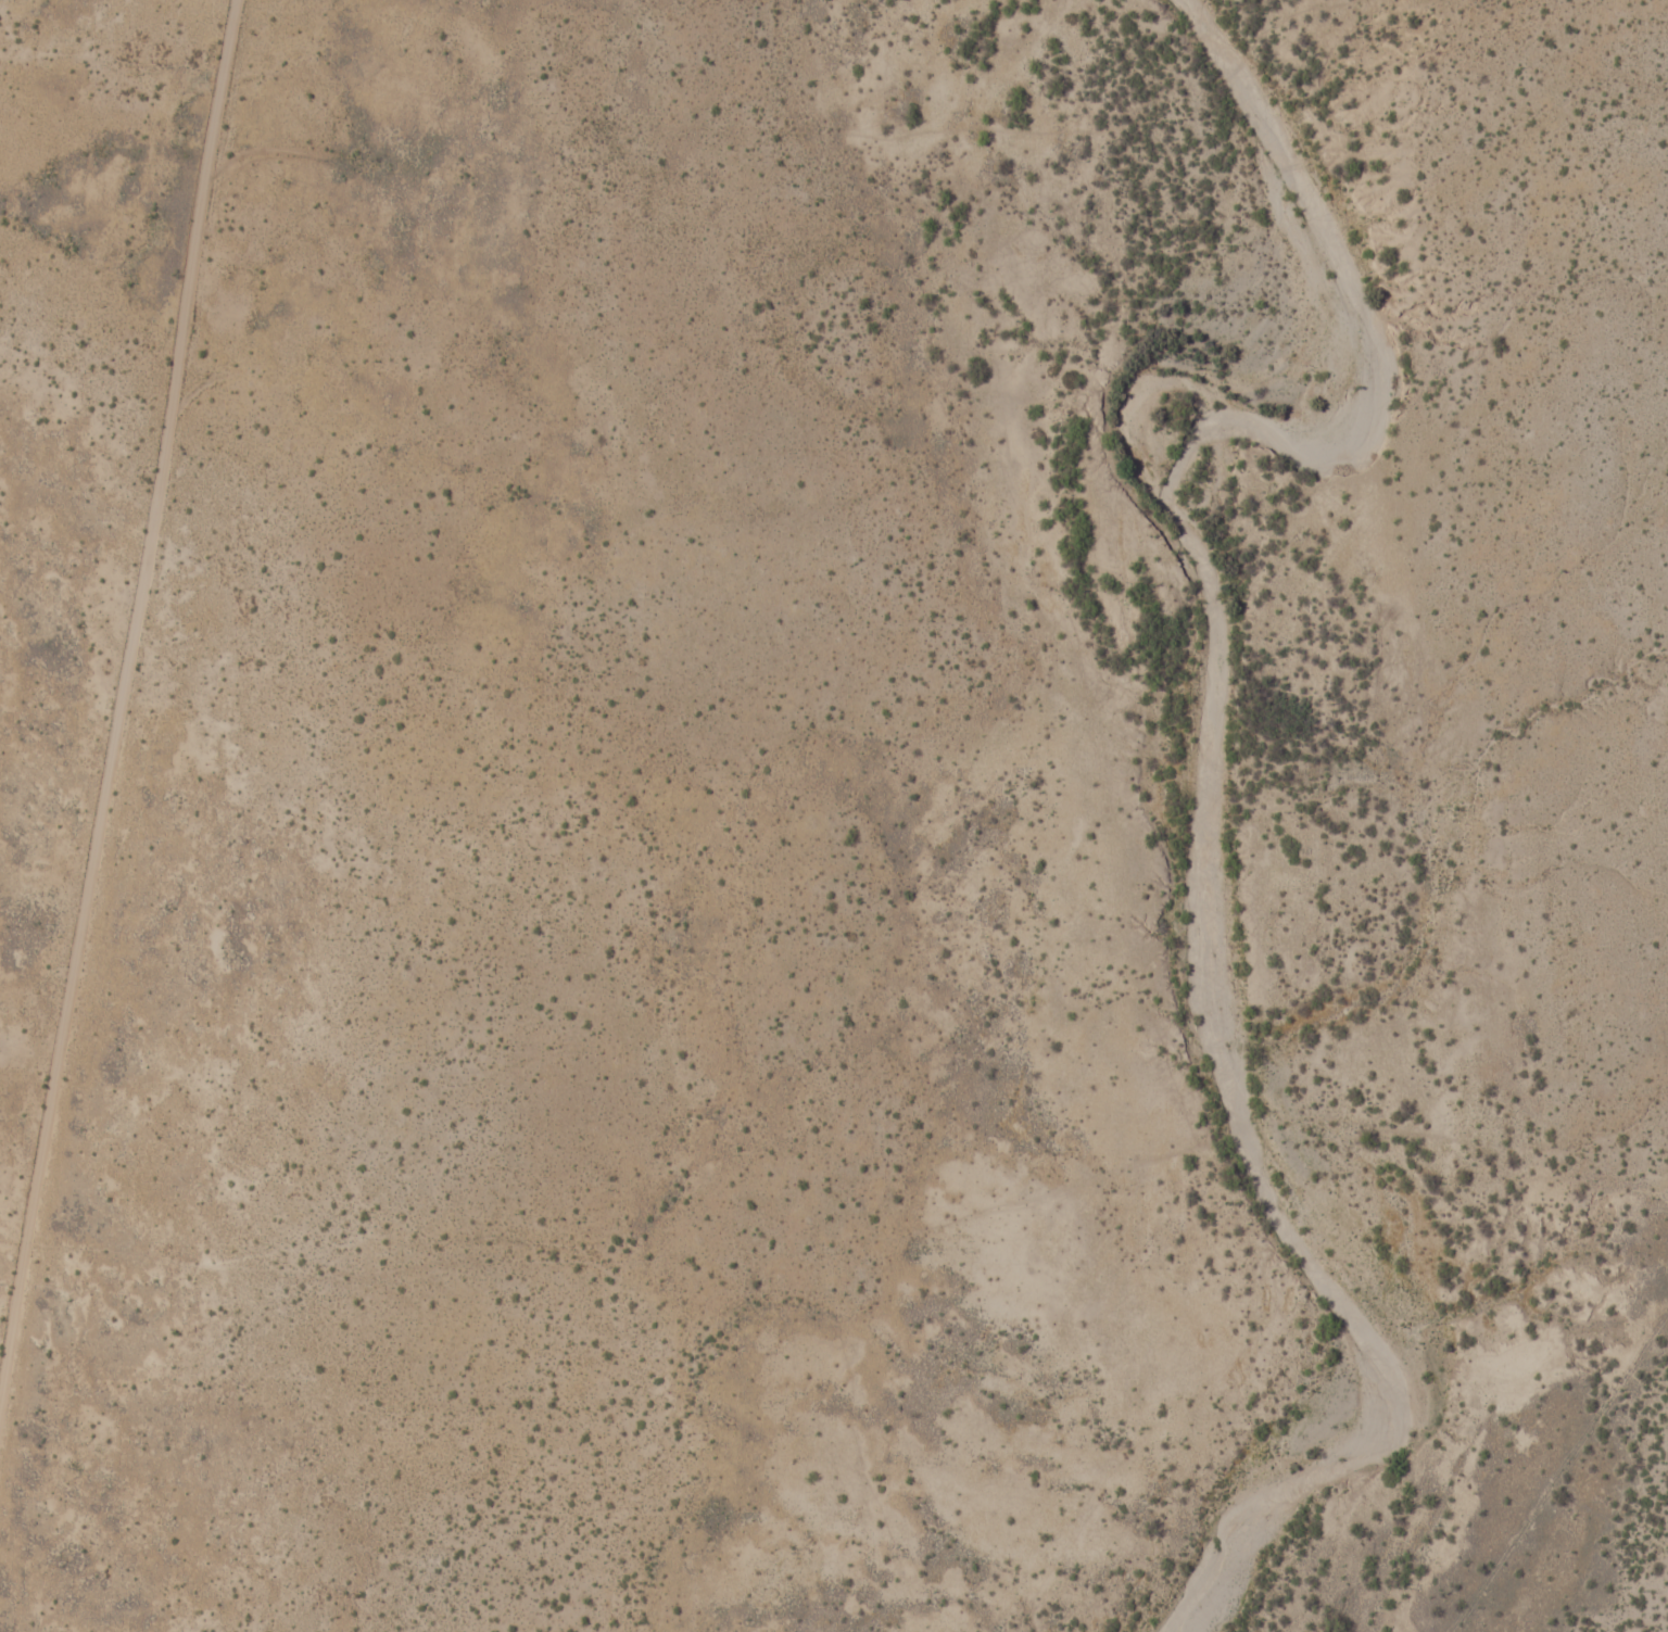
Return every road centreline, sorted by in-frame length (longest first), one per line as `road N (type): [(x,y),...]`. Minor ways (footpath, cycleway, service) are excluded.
road 1 (track): [(0,1073),(152,13),(161,0)]

